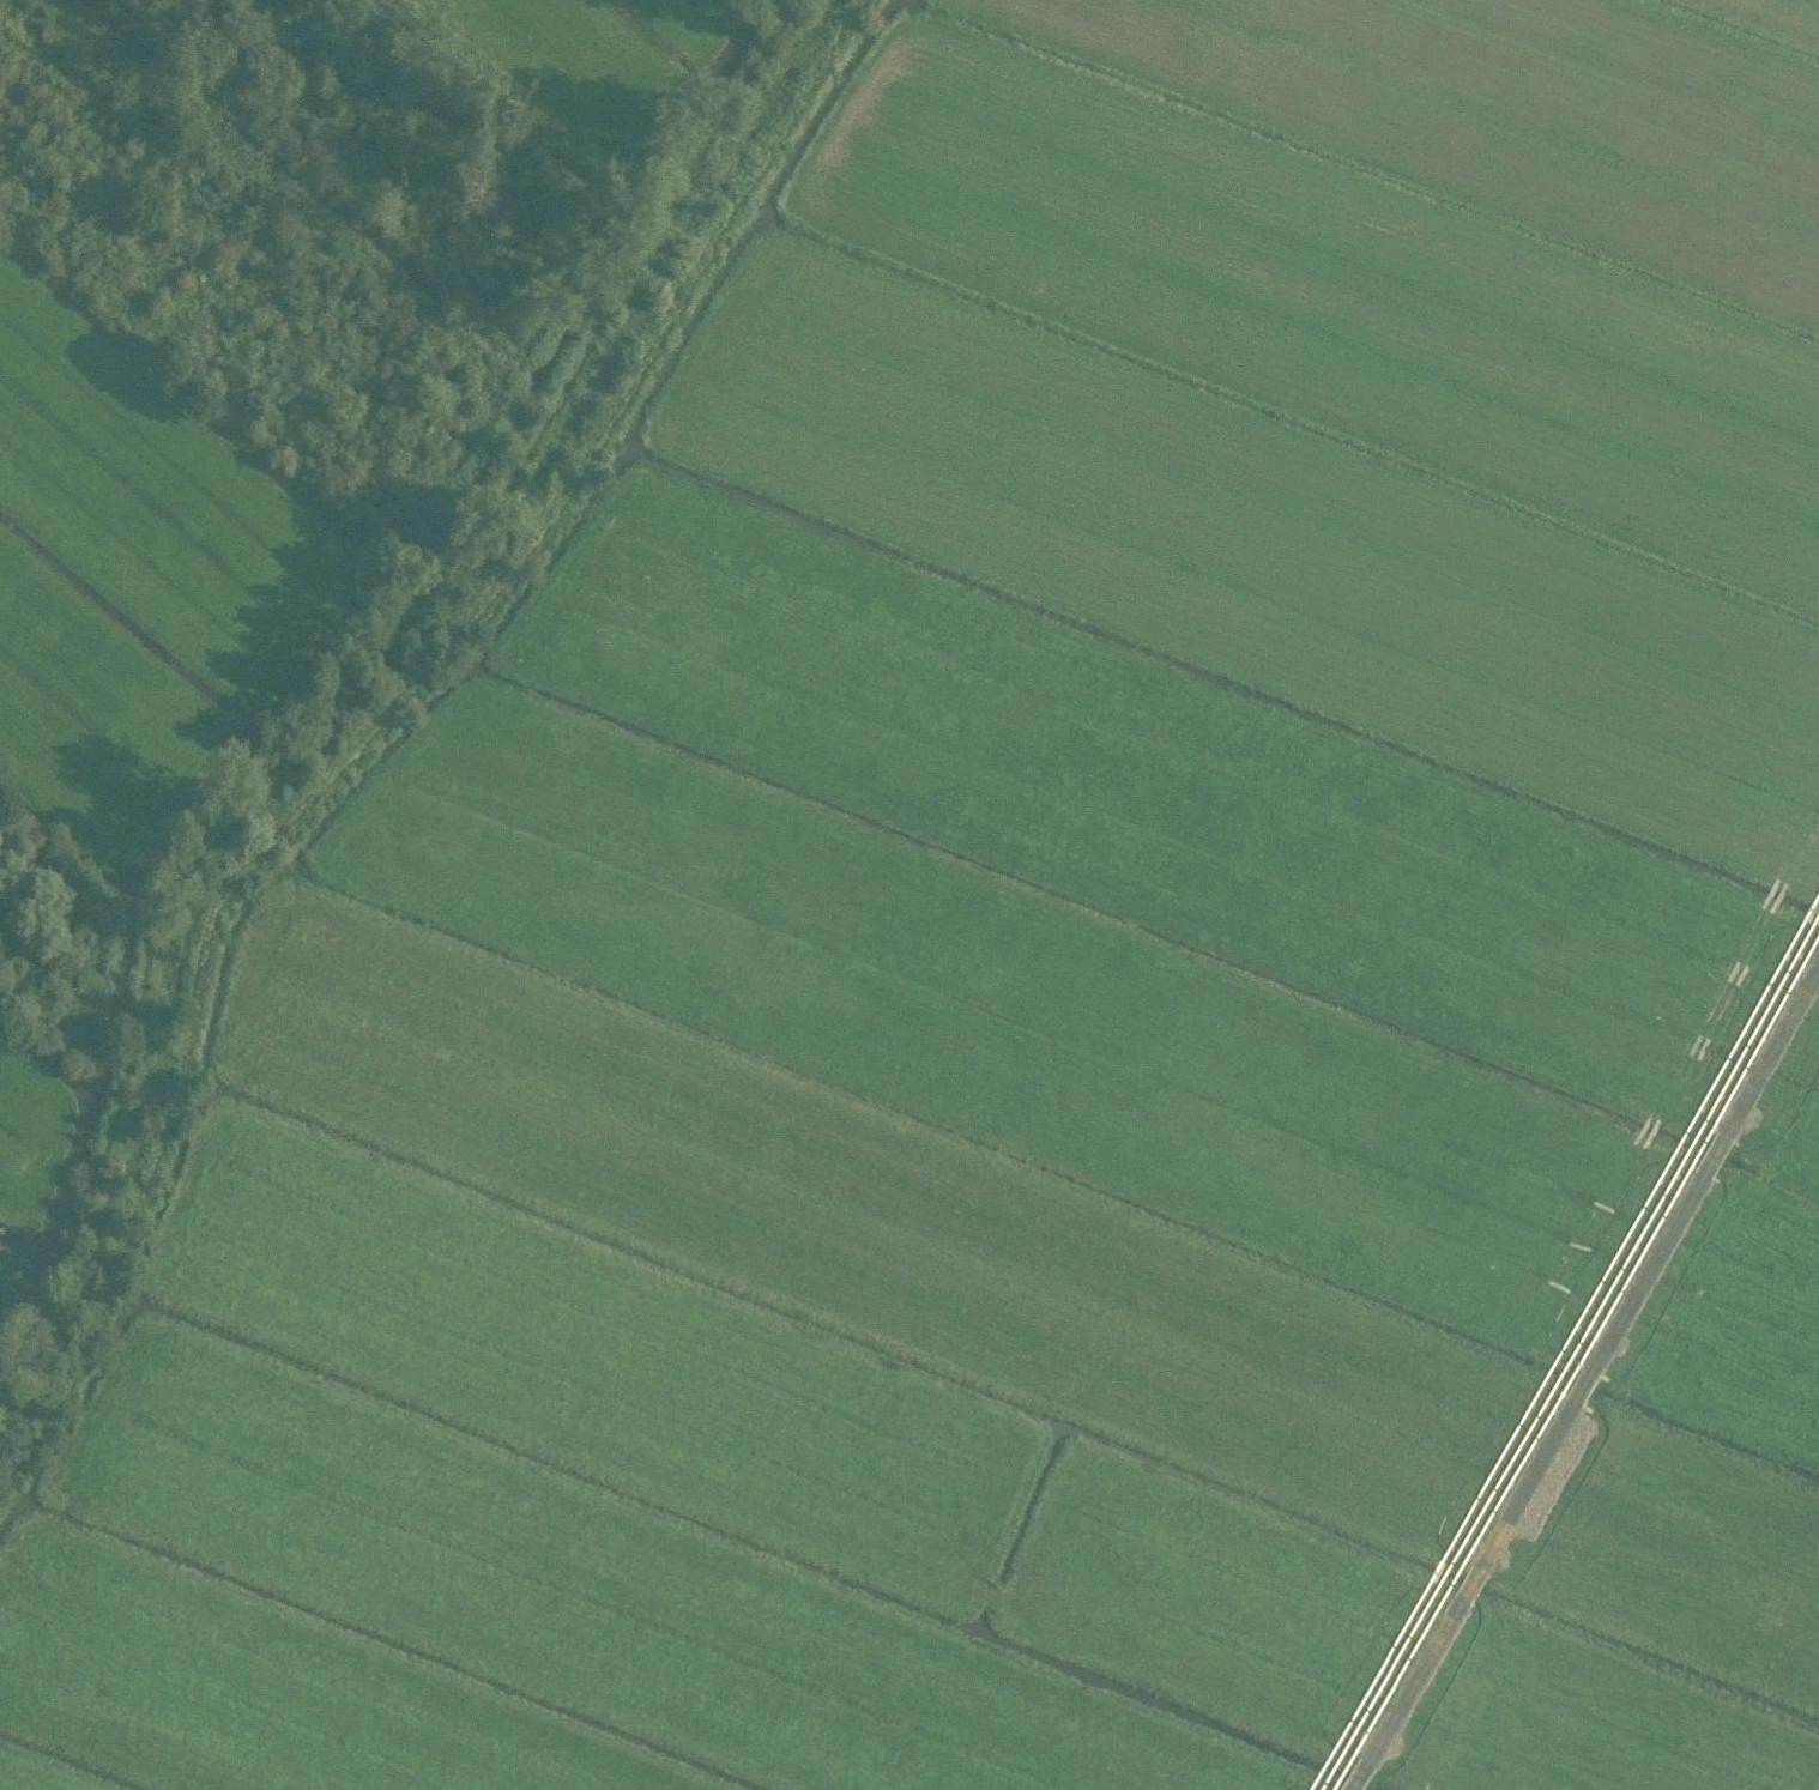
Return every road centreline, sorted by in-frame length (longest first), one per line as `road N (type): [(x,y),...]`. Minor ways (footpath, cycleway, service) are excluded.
road 1 (track): [(861,0),(777,129),(611,426),(481,607),(222,902),(192,1091),(161,1192),(114,1304),(0,1514)]

